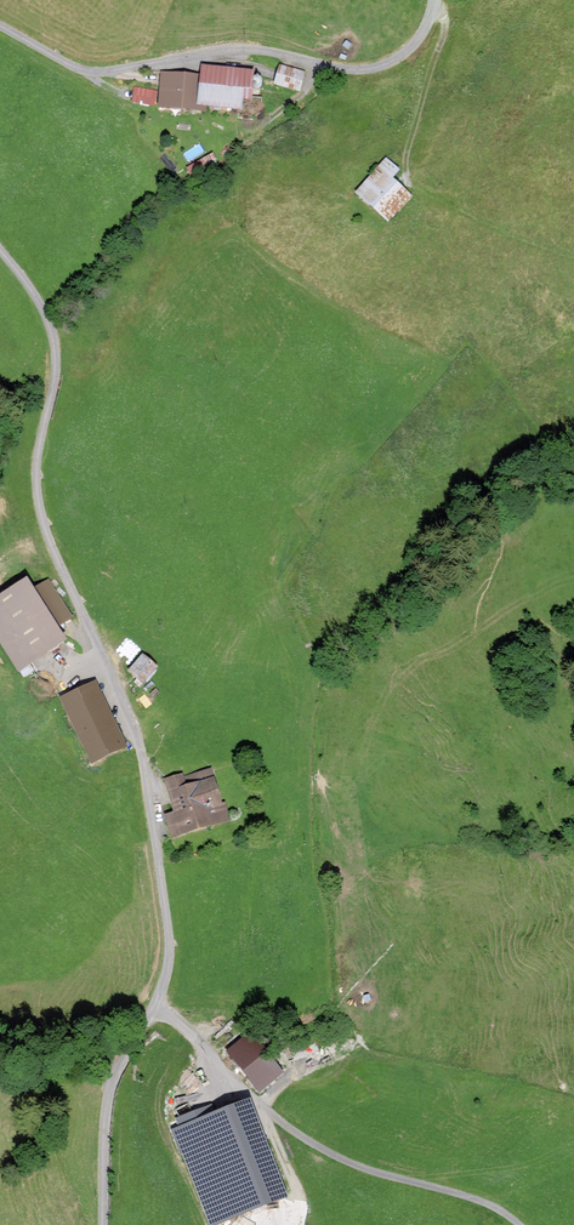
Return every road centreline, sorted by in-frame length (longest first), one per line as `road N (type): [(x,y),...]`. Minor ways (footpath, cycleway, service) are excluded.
road 1 (unclassified): [(102,1224),(110,1088),(160,993),(169,936),(134,731),(39,502),(55,340),(0,249)]
road 2 (unclassified): [(0,25),(87,72),(245,49),(351,70),(392,62),(411,47),(434,0)]
road 3 (track): [(434,1),(445,33),(406,163),(422,194)]

